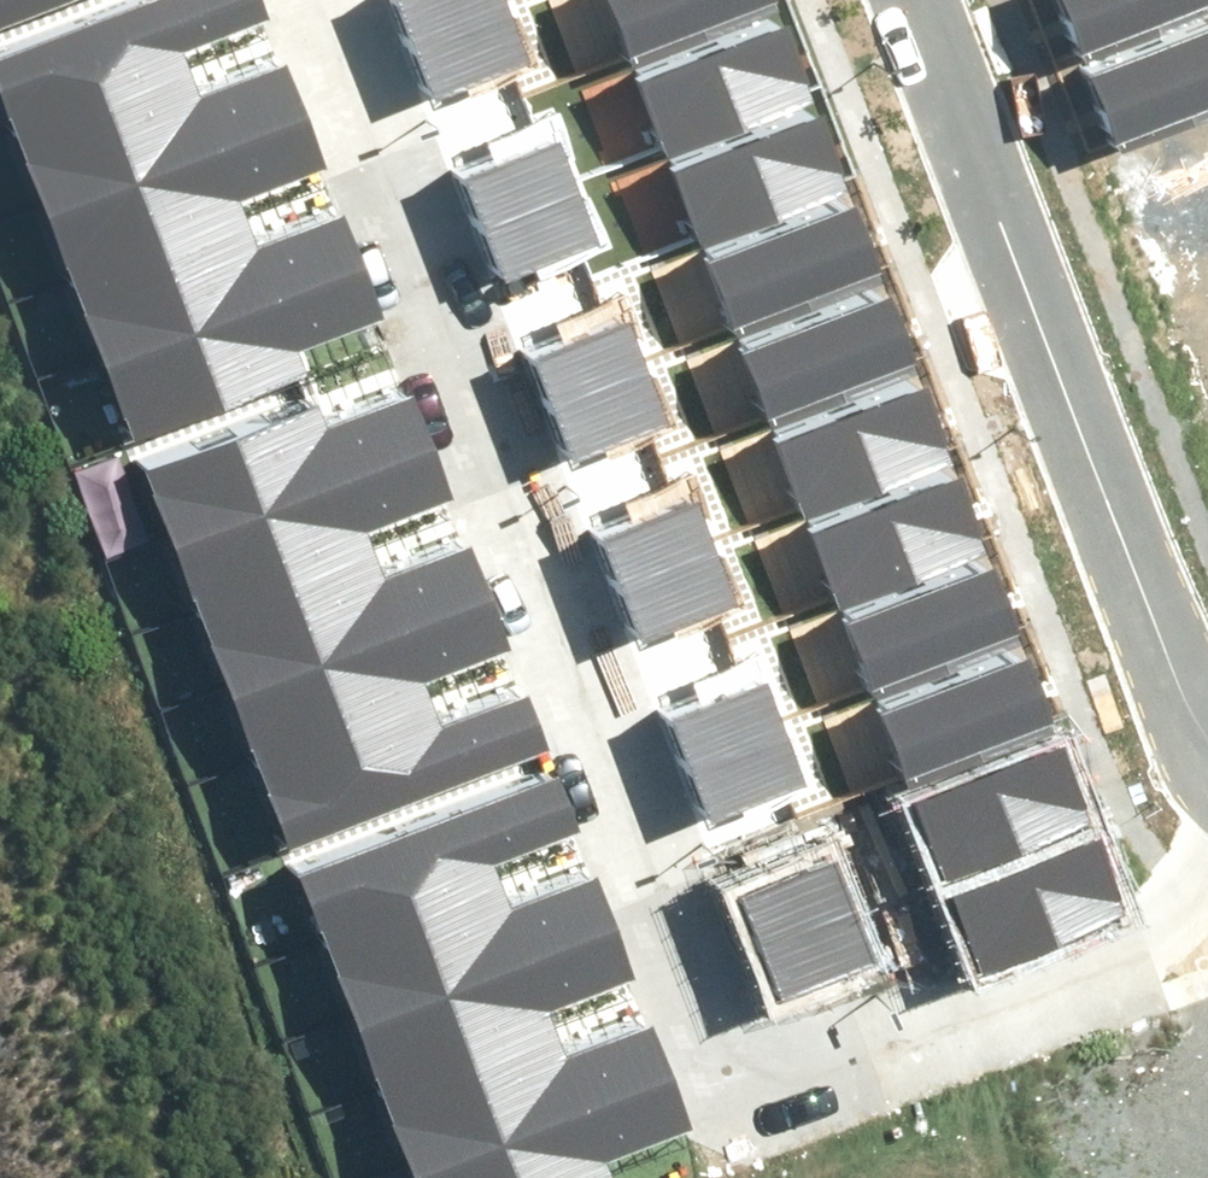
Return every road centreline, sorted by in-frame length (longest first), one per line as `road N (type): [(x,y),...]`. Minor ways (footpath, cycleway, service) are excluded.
road 1 (residential): [(1207,922),(814,1063),(760,1068),(711,1031),(319,0)]
road 2 (residential): [(898,0),(1191,796),(1207,810)]

